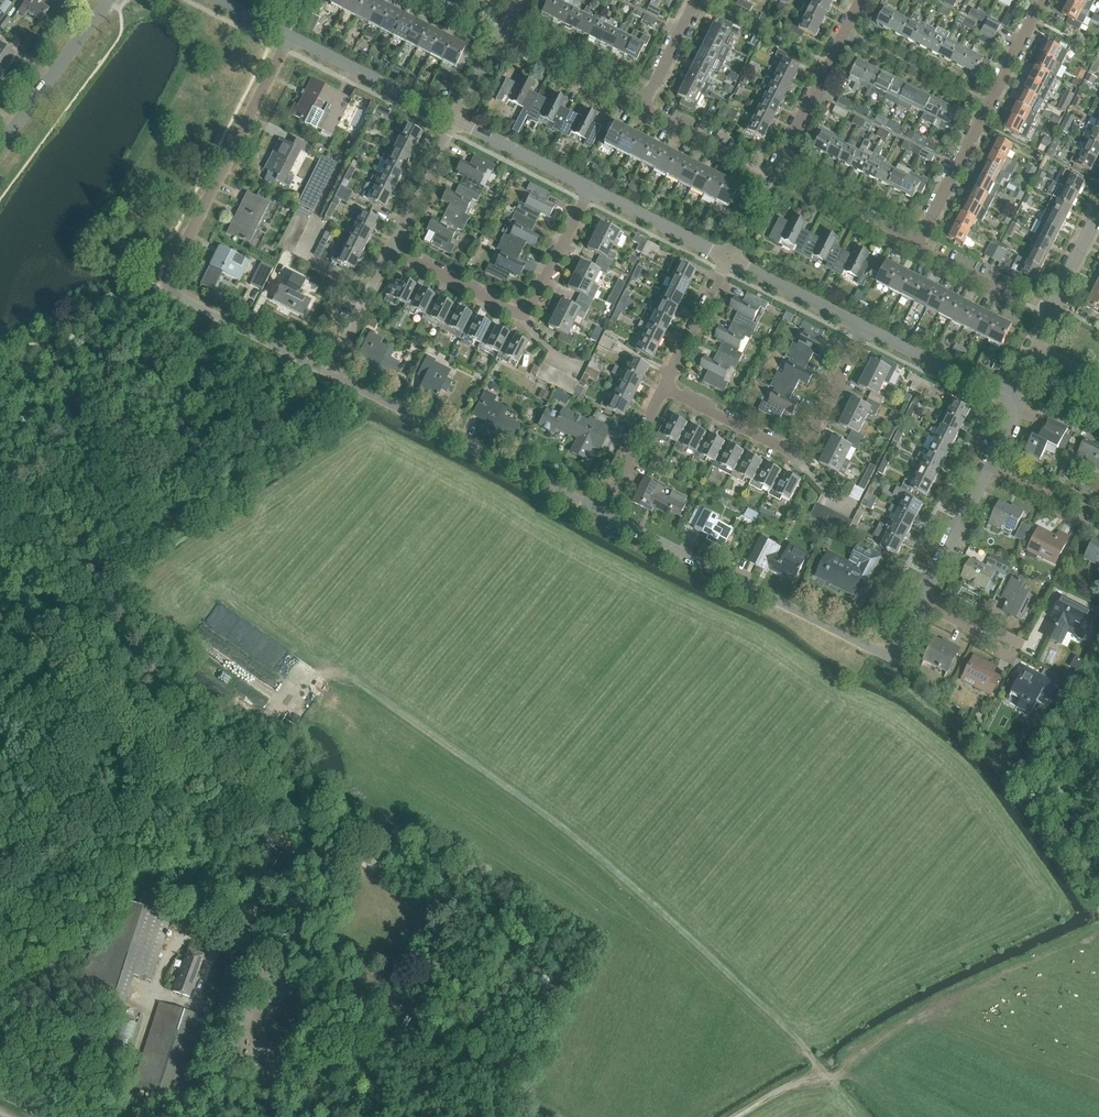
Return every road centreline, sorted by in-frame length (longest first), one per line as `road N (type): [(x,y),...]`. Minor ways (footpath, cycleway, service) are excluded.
road 1 (unclassified): [(246,925),(271,845),(258,807),(230,778),(216,796),(154,783),(124,767),(106,754),(22,630),(0,616)]
road 2 (residential): [(330,374),(164,290),(291,40)]
road 3 (residential): [(907,643),(874,653),(604,514)]
road 4 (residential): [(604,514),(330,374)]
road 5 (residential): [(390,252),(517,317),(535,304),(589,192)]
road 6 (residential): [(917,245),(1043,0)]
road 7 (residential): [(907,643),(1015,420),(1008,403)]
road 8 (residential): [(774,169),(860,0)]
road 9 (residential): [(0,148),(107,0)]
road 10 (residential): [(453,122),(291,40)]
road 11 (track): [(122,1106),(163,975),(184,941)]
road 12 (residential): [(1008,403),(863,328)]
road 13 (residential): [(917,245),(774,169)]
road 14 (residential): [(639,108),(497,38)]
road 15 (residential): [(729,260),(589,192)]
road 16 (residential): [(589,192),(453,122)]
road 17 (residential): [(1034,350),(1098,214)]
road 18 (residential): [(863,328),(729,260)]
road 19 (residential): [(799,455),(666,390)]
road 20 (residential): [(390,252),(453,122)]
road 21 (residential): [(666,390),(729,260)]
road 22 (residential): [(799,455),(863,328)]
road 23 (residential): [(604,514),(666,390)]
road 24 (residential): [(330,374),(390,252)]
road 25 (residential): [(639,108),(695,0)]
road 26 (residential): [(747,161),(639,108)]

